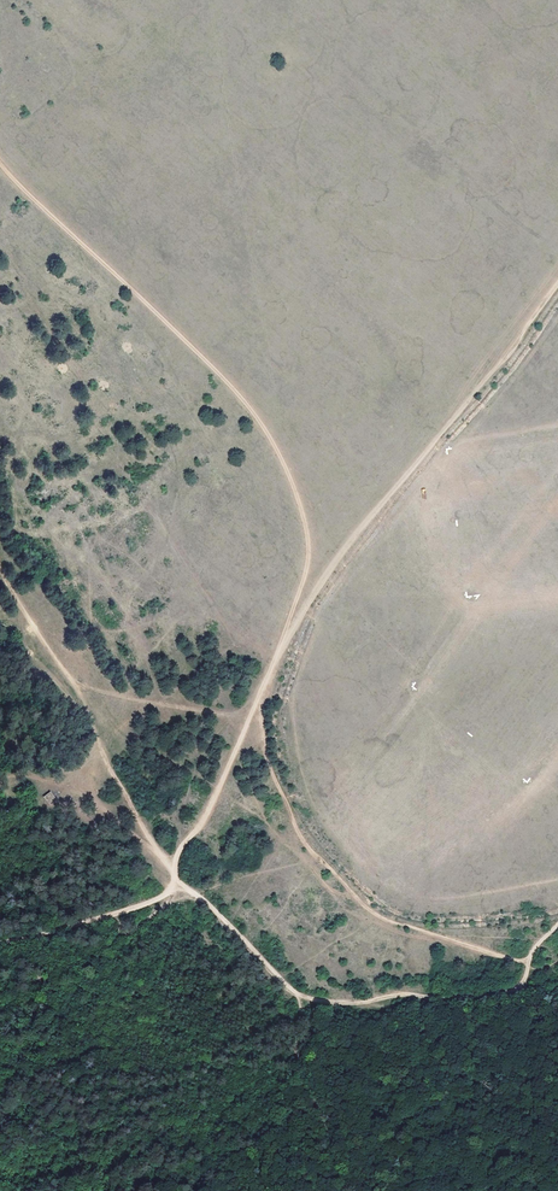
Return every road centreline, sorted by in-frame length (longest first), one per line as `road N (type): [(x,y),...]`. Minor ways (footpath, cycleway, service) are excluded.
road 1 (track): [(0,160),(222,376),(269,437),(292,483),(308,549),(278,652)]
road 2 (track): [(174,881),(297,993),(328,1000),(499,994),(515,988),(533,950),(557,924)]
road 3 (track): [(278,652),(328,572),(512,352),(557,284)]
road 4 (track): [(265,682),(266,756),(305,844),(376,914),(529,962)]
road 5 (track): [(174,881),(65,673),(0,570)]
road 6 (track): [(250,715),(179,709),(85,686),(65,673),(0,679)]
road 7 (track): [(278,652),(205,818),(169,865)]
road 8 (track): [(0,943),(156,899),(174,881)]

